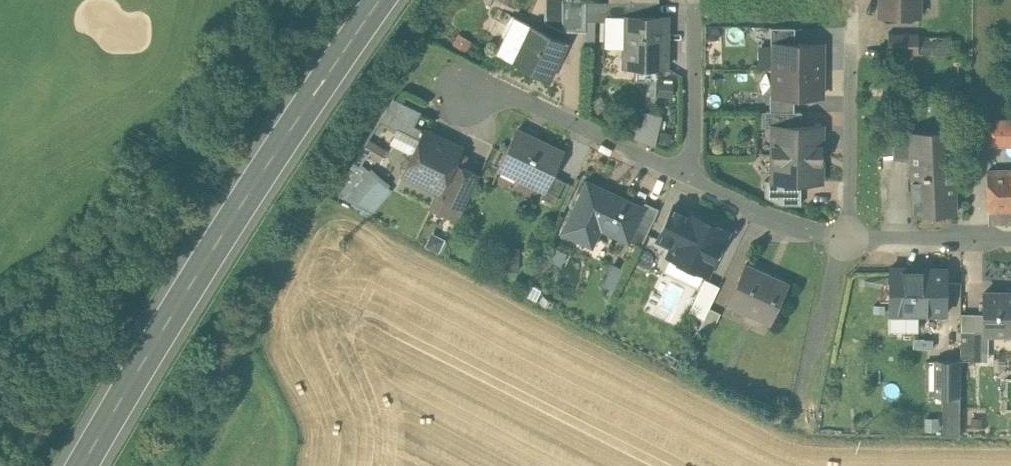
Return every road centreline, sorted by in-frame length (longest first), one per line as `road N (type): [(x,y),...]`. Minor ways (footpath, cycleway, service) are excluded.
road 1 (primary): [(377,0),(260,173),(80,465)]
road 2 (residential): [(466,97),(505,92),(692,178)]
road 3 (residential): [(850,238),(852,30)]
road 4 (residential): [(692,178),(691,7)]
road 5 (residential): [(692,178),(767,216),(850,238)]
road 6 (residential): [(850,238),(1010,239)]

